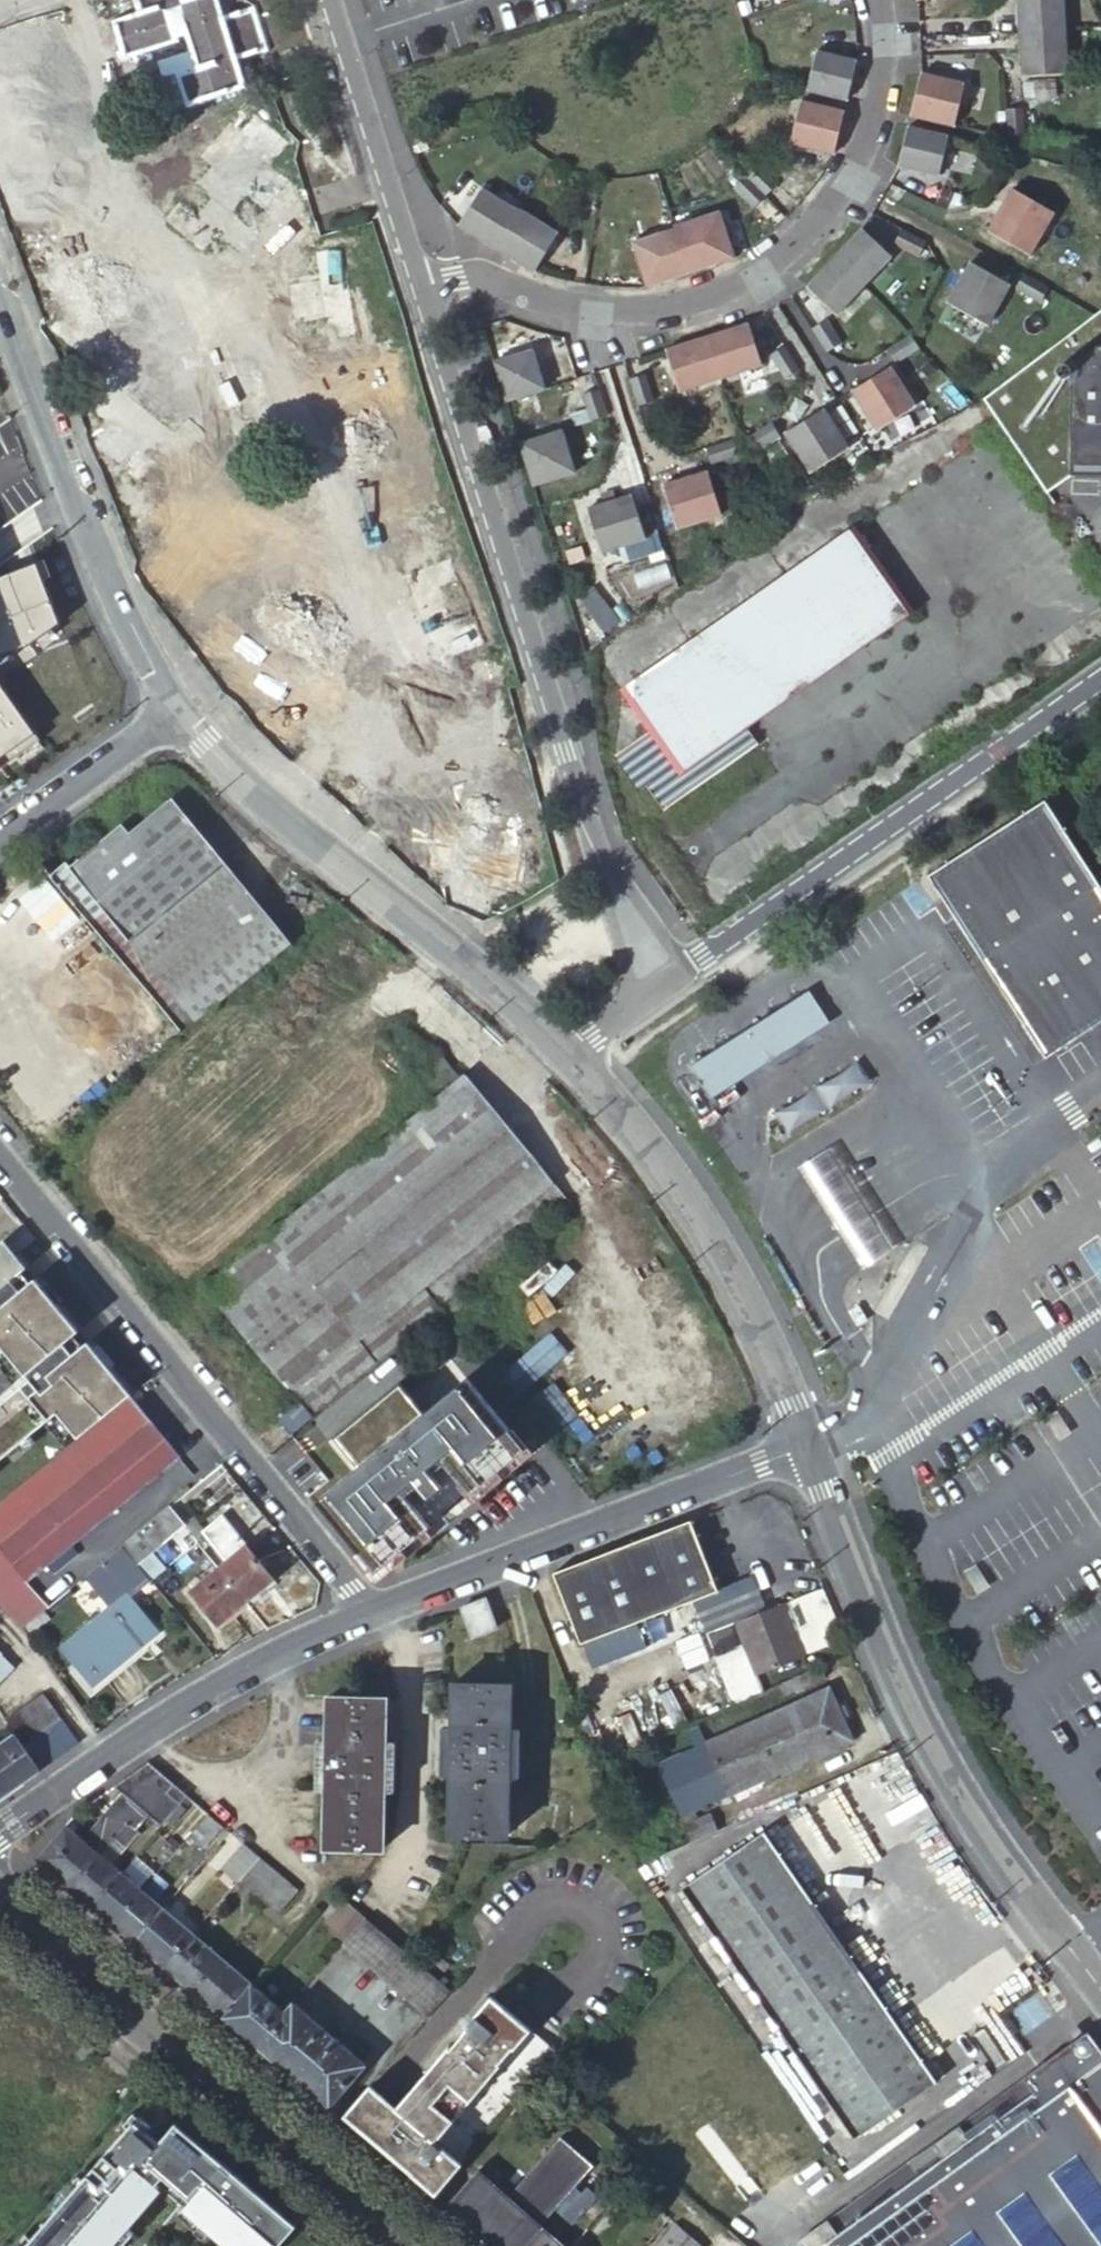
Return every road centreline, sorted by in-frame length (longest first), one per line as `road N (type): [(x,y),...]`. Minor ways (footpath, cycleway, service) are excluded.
road 1 (unclassified): [(663,982),(602,870),(422,289)]
road 2 (unclassified): [(422,289),(480,275),(586,311),(623,313),(705,299),(762,273),(849,181),(876,106),(884,46),(878,0)]
road 3 (unclassified): [(800,1449),(900,1683),(1005,1867),(1100,1994)]
road 4 (unclassified): [(0,1164),(367,1615)]
road 5 (residential): [(1100,675),(663,982)]
road 6 (tertiary): [(0,1896),(396,2245)]
road 7 (unclassified): [(182,712),(568,1059)]
road 8 (residential): [(367,1615),(800,1449)]
road 9 (unclassified): [(568,1059),(727,1272),(800,1449)]
road 10 (unclassified): [(0,303),(134,653),(182,712)]
road 11 (residential): [(0,1831),(193,1702),(367,1615)]
road 12 (unclassified): [(422,289),(333,0)]
road 13 (unclassified): [(0,840),(182,712)]
road 14 (residential): [(663,982),(568,1059)]

